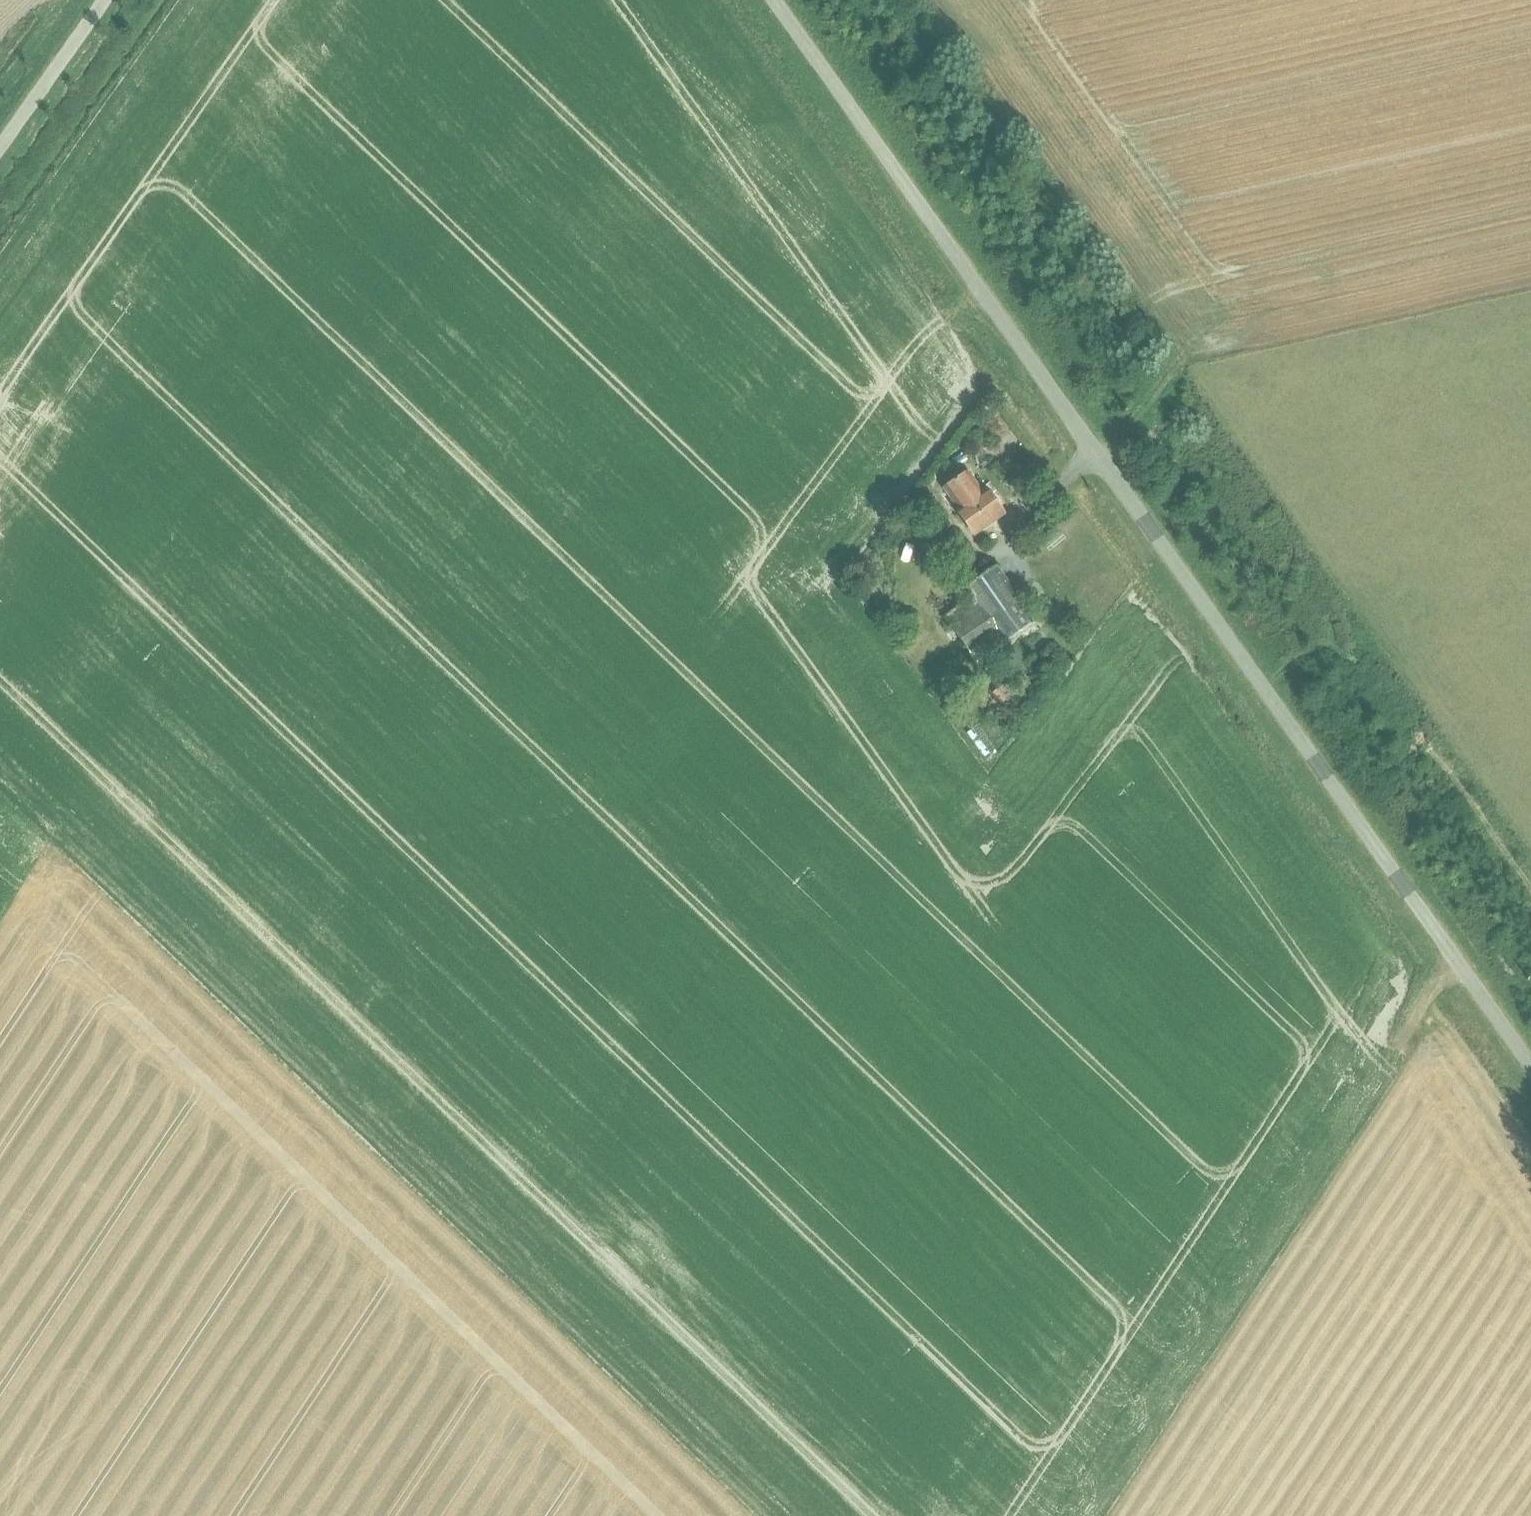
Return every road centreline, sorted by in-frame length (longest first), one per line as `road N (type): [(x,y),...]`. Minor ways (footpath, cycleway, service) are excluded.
road 1 (unclassified): [(1530,1067),(773,0)]
road 2 (unclassified): [(0,148),(104,0)]

